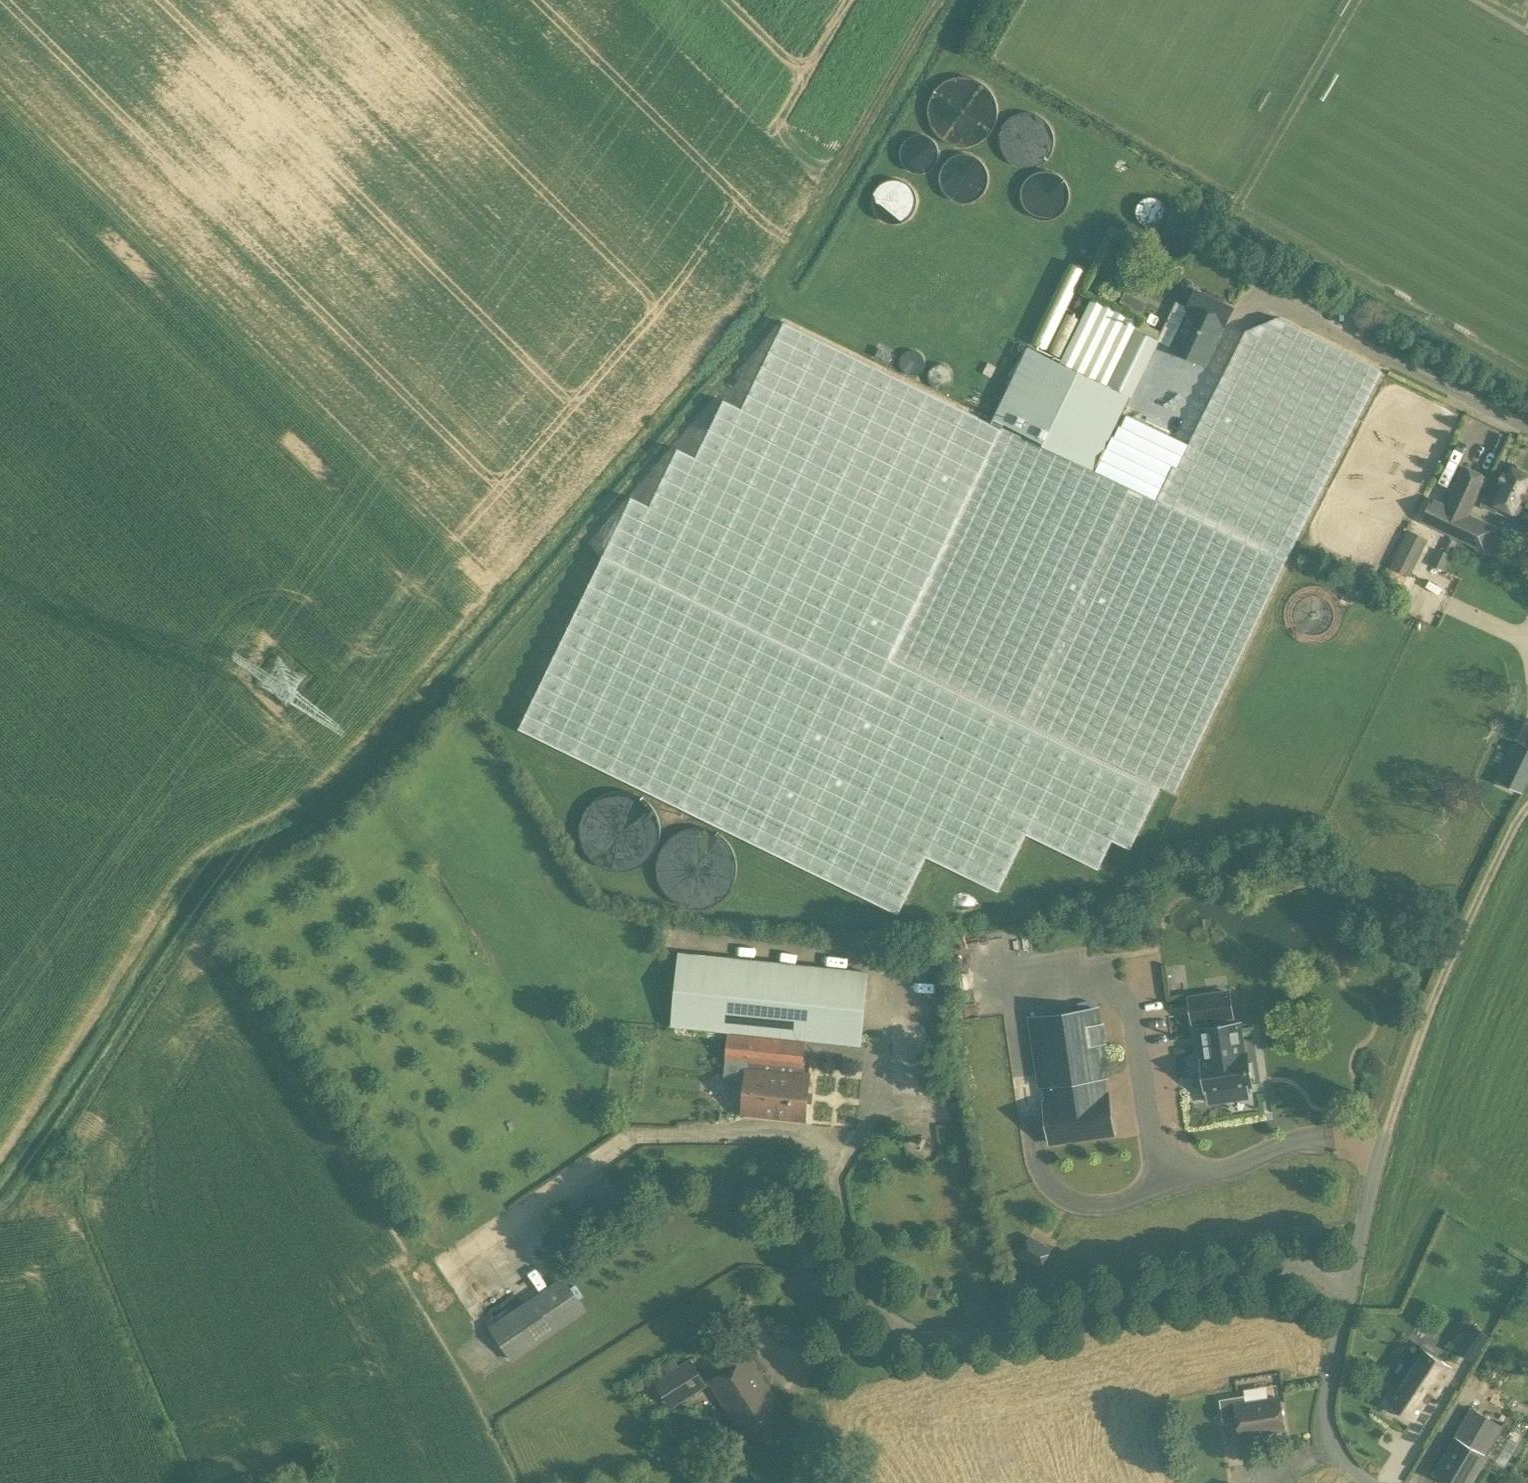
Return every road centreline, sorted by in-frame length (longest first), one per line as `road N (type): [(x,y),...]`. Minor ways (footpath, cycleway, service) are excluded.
road 1 (unclassified): [(1344,1275),(1272,1267),(1003,1332),(956,1337),(918,1328),(862,1297),(848,1266),(828,1155)]
road 2 (residential): [(1388,1127),(1435,987),(1527,805)]
road 3 (unclassified): [(1288,304),(1527,425)]
road 4 (unclassified): [(1368,1482),(1332,1458),(1320,1400),(1344,1275)]
road 5 (unclassified): [(1344,1275),(1388,1127)]

